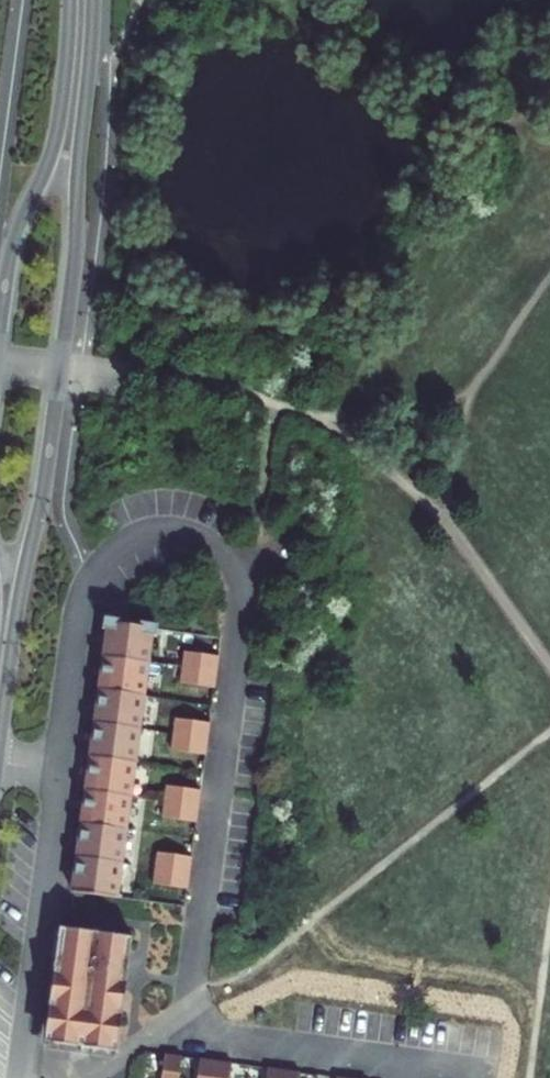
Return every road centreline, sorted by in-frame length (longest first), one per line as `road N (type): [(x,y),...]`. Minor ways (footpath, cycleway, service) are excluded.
road 1 (residential): [(60,771),(91,577),(116,548),(150,532),(184,531),(215,545),(237,574),(238,605),(194,1009),(219,1040),(406,1065)]
road 2 (primary): [(0,742),(74,269),(93,0)]
road 3 (primary): [(69,0),(55,143),(13,234),(0,322)]

